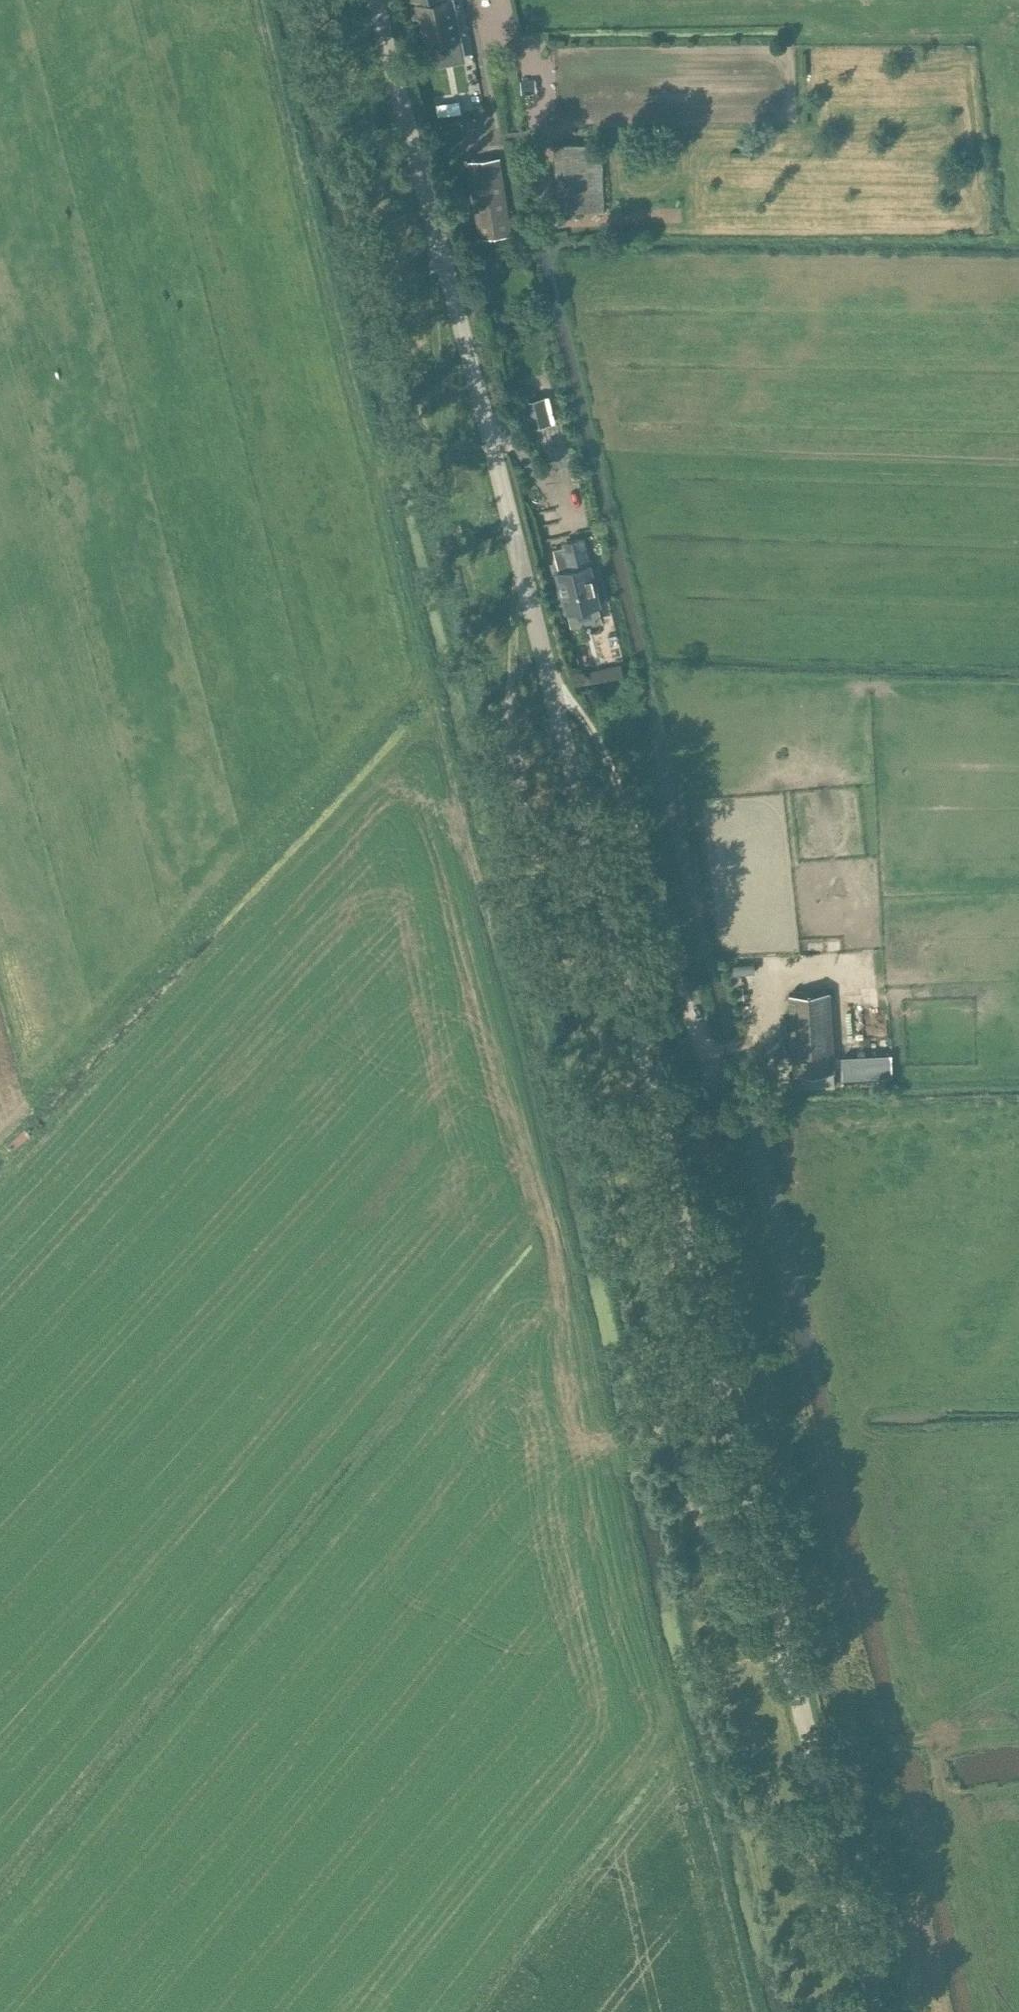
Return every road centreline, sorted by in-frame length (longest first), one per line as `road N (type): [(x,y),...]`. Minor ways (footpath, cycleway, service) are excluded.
road 1 (tertiary): [(875,2011),(377,0)]

